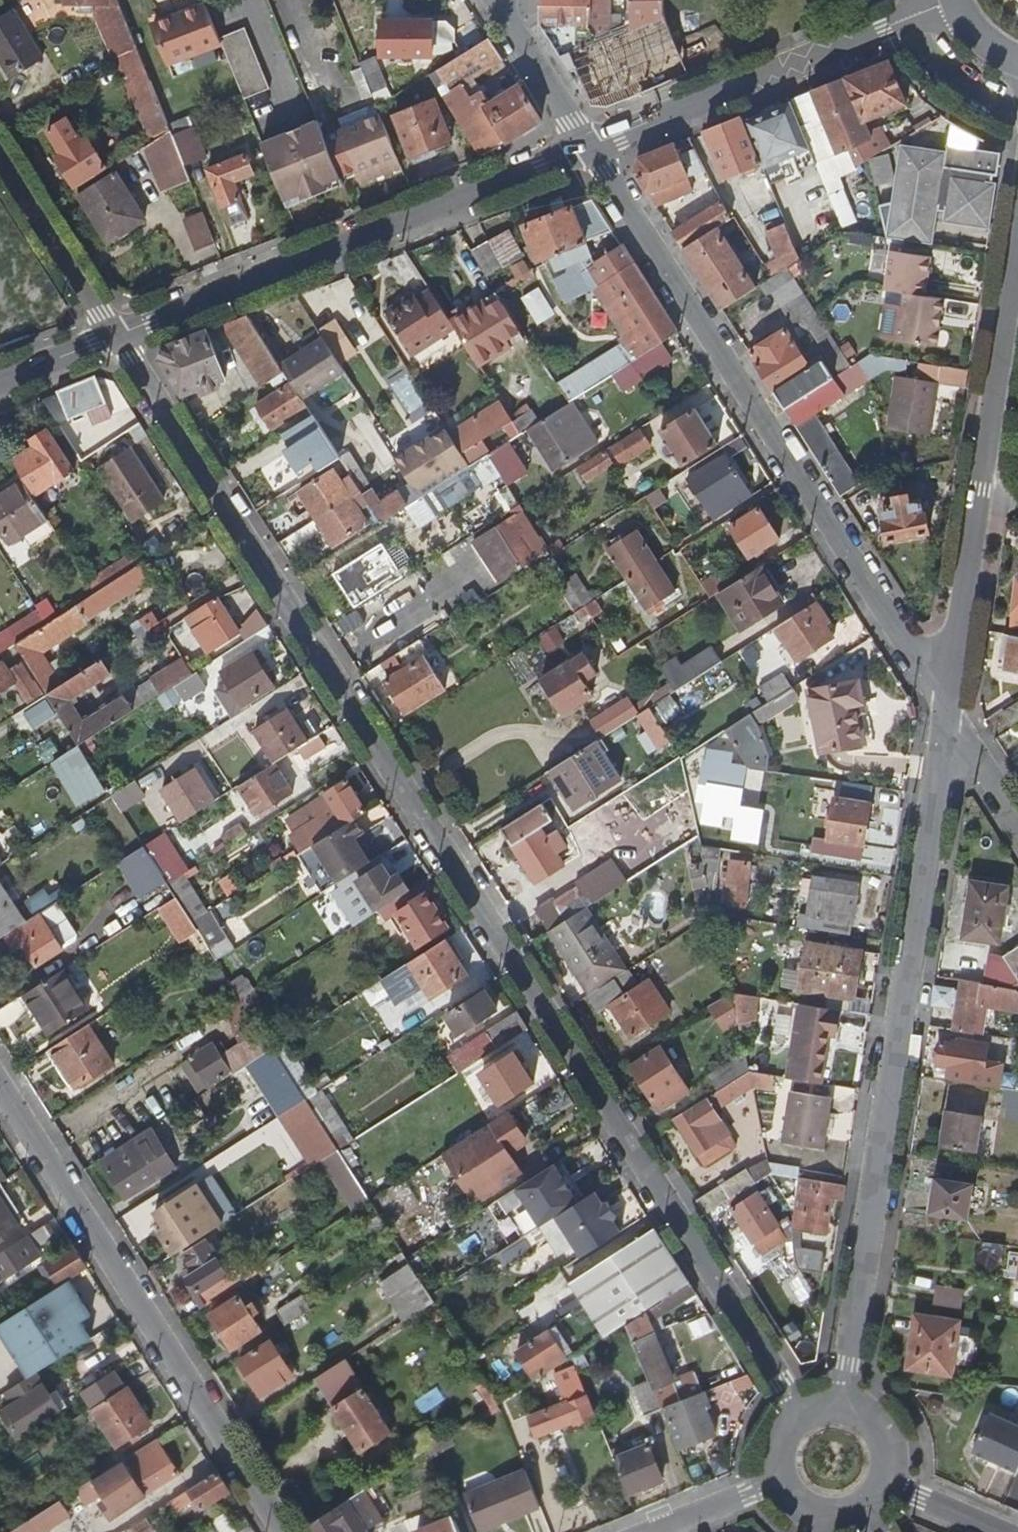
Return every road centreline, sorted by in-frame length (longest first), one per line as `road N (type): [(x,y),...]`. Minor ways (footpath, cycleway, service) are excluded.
road 1 (residential): [(112,334),(807,1419)]
road 2 (residential): [(841,1410),(946,706)]
road 3 (residential): [(946,706),(588,148)]
road 4 (residential): [(288,1531),(0,1082)]
road 5 (residential): [(112,334),(588,148)]
road 6 (residential): [(588,148),(958,2)]
road 7 (residential): [(946,706),(983,457)]
road 8 (residential): [(983,457),(1017,217)]
road 9 (residential): [(0,155),(112,334)]
road 10 (residential): [(494,0),(588,148)]
road 11 (residential): [(651,1531),(790,1477)]
road 12 (residential): [(946,706),(1017,819)]
road 13 (residential): [(880,1481),(1002,1531)]
road 14 (residential): [(0,380),(112,334)]

